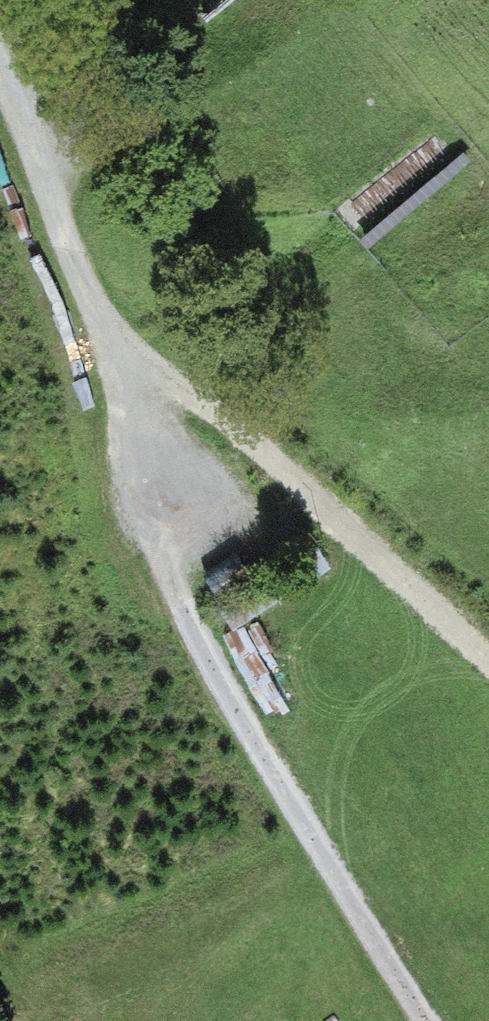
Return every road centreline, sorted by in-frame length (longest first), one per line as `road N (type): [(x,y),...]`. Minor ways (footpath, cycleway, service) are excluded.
road 1 (track): [(488,660),(108,335),(199,638),(429,1020)]
road 2 (residential): [(108,335),(0,88)]

